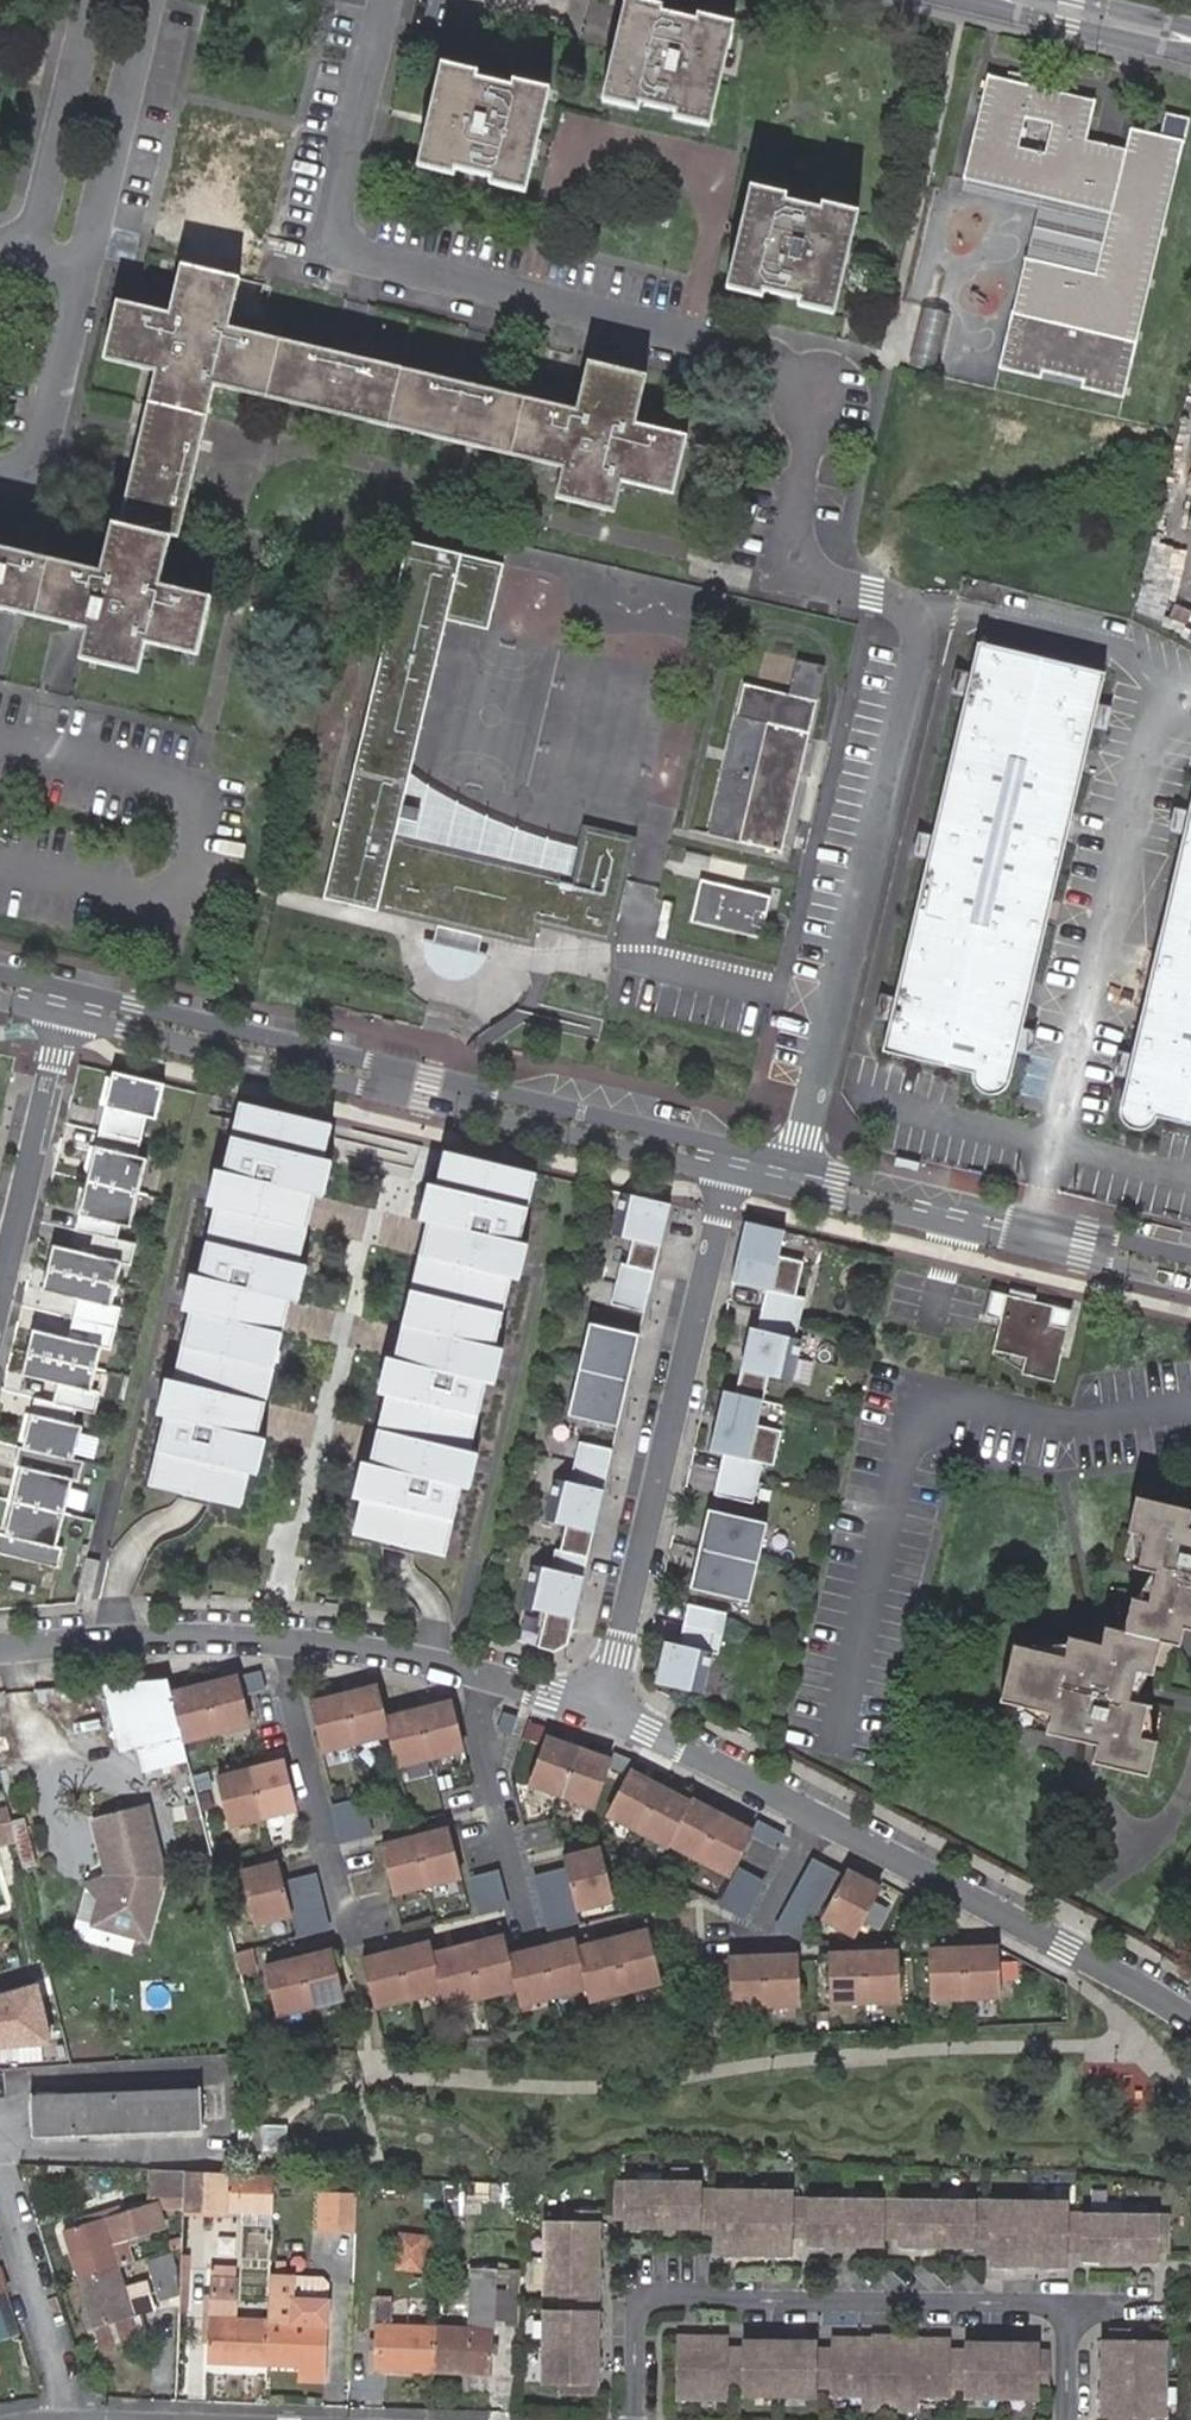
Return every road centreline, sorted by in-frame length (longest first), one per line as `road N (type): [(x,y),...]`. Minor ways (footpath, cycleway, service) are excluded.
road 1 (residential): [(796,1174),(921,651),(921,612),(815,579),(795,534),(815,427)]
road 2 (residential): [(799,377),(782,363),(341,246),(337,212),(385,0)]
road 3 (residential): [(69,1003),(732,1159)]
road 4 (residential): [(1075,2419),(1077,2303),(646,2292),(634,2419)]
road 5 (residential): [(1190,2021),(613,1698)]
road 6 (residential): [(732,1159),(613,1698)]
road 7 (residential): [(796,1174),(1190,1268)]
road 8 (residential): [(290,1640),(296,1719),(351,1942)]
road 9 (residential): [(290,1640),(118,1637),(0,1647)]
road 10 (residential): [(89,264),(154,0)]
road 11 (residential): [(82,2419),(0,2171)]
road 12 (residential): [(484,1675),(483,1748),(535,1928)]
road 13 (residential): [(95,0),(32,250)]
road 14 (residential): [(0,475),(33,467),(48,435),(89,264)]
road 15 (residential): [(52,1073),(0,1289)]
road 16 (tertiary): [(982,0),(1190,47)]
road 17 (residential): [(484,1675),(290,1640)]
road 18 (residential): [(613,1698),(484,1675)]
road 19 (residential): [(815,427),(841,420),(848,388),(821,369),(799,377)]

